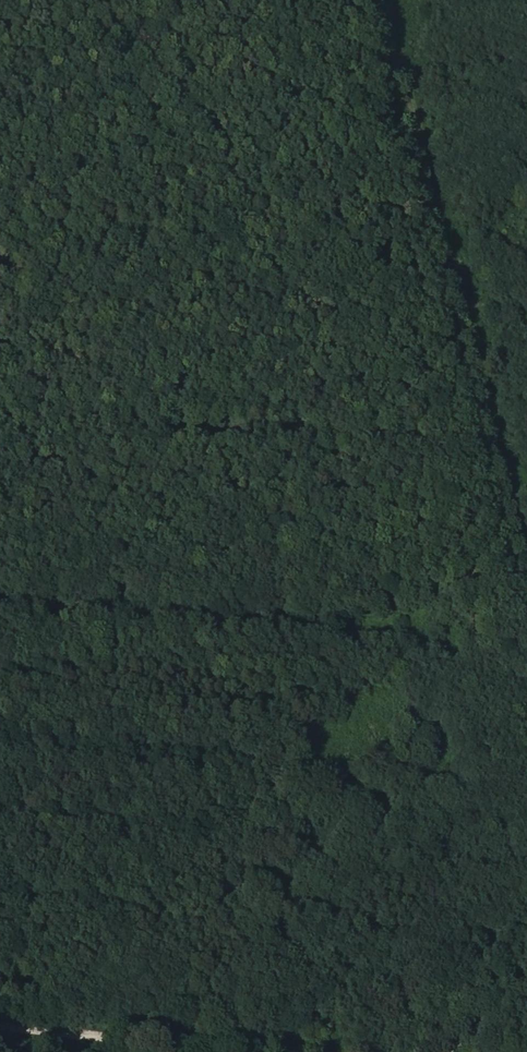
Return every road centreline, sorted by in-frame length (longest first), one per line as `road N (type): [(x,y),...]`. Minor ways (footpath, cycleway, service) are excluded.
road 1 (track): [(383,0),(526,547)]
road 2 (track): [(0,1031),(215,1051)]

